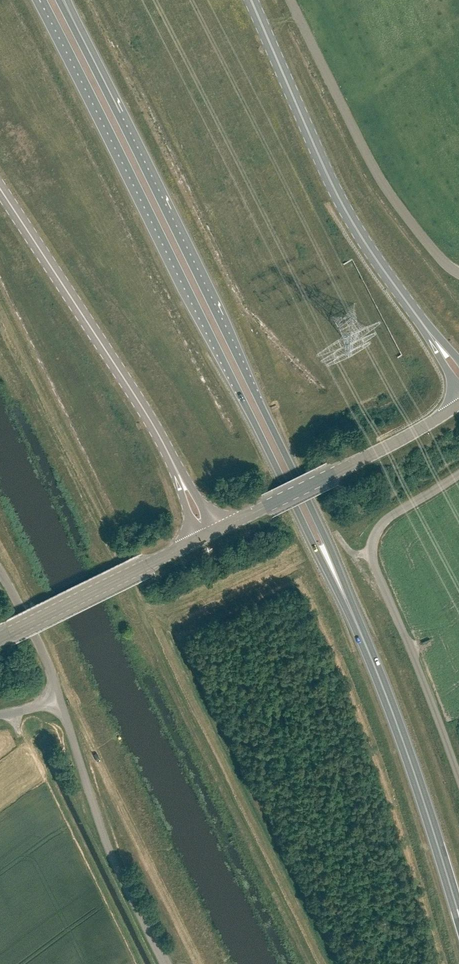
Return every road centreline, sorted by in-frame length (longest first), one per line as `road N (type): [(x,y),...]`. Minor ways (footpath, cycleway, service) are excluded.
road 1 (trunk): [(44,1),(342,588)]
road 2 (trunk): [(342,588),(310,507),(117,114)]
road 3 (trunk): [(458,374),(333,190),(251,0)]
road 4 (trunk): [(0,186),(147,414),(204,537)]
road 5 (unclassified): [(458,778),(372,557),(375,538),(393,517),(458,471)]
road 6 (trunk): [(458,908),(398,720),(342,588)]
road 7 (unclassified): [(458,272),(442,262),(374,168),(292,0)]
road 8 (tertiary): [(204,537),(458,406)]
road 9 (unclassified): [(163,963),(108,851),(60,699)]
road 10 (tertiary): [(0,638),(204,537)]
road 11 (unclassified): [(60,699),(0,574)]
road 12 (trunk): [(117,114),(56,0)]
road 13 (trunk): [(117,114),(68,0)]

